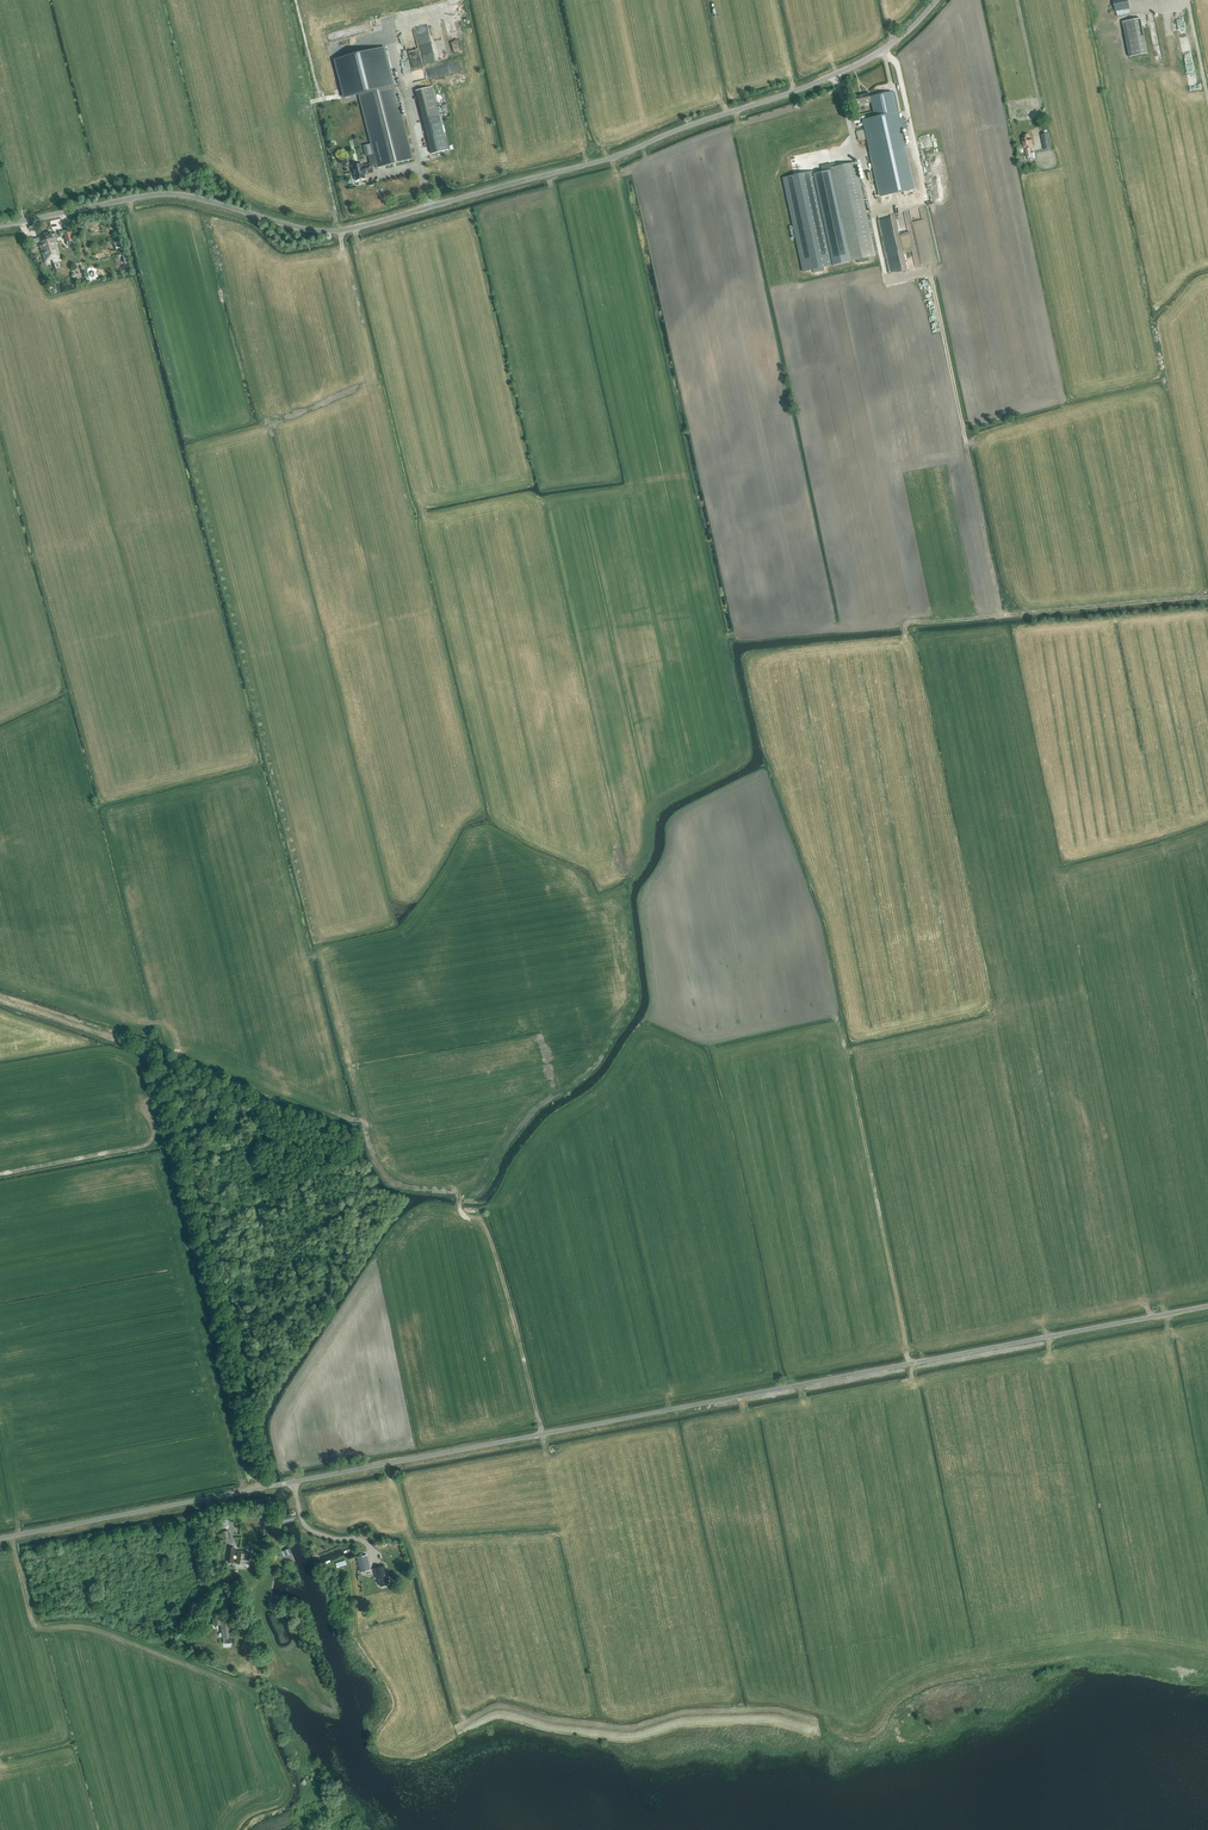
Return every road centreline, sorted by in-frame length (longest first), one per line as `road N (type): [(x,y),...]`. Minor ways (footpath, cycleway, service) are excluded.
road 1 (unclassified): [(0,1539),(1207,1306)]
road 2 (unclassified): [(0,225),(173,194),(307,230),(354,228),(620,155),(811,85),(891,44),(937,0)]
road 3 (track): [(543,1434),(485,1222),(463,1212),(453,1190),(405,1188),(384,1179),(362,1120)]
road 4 (track): [(1017,0),(1042,115),(1038,143)]

